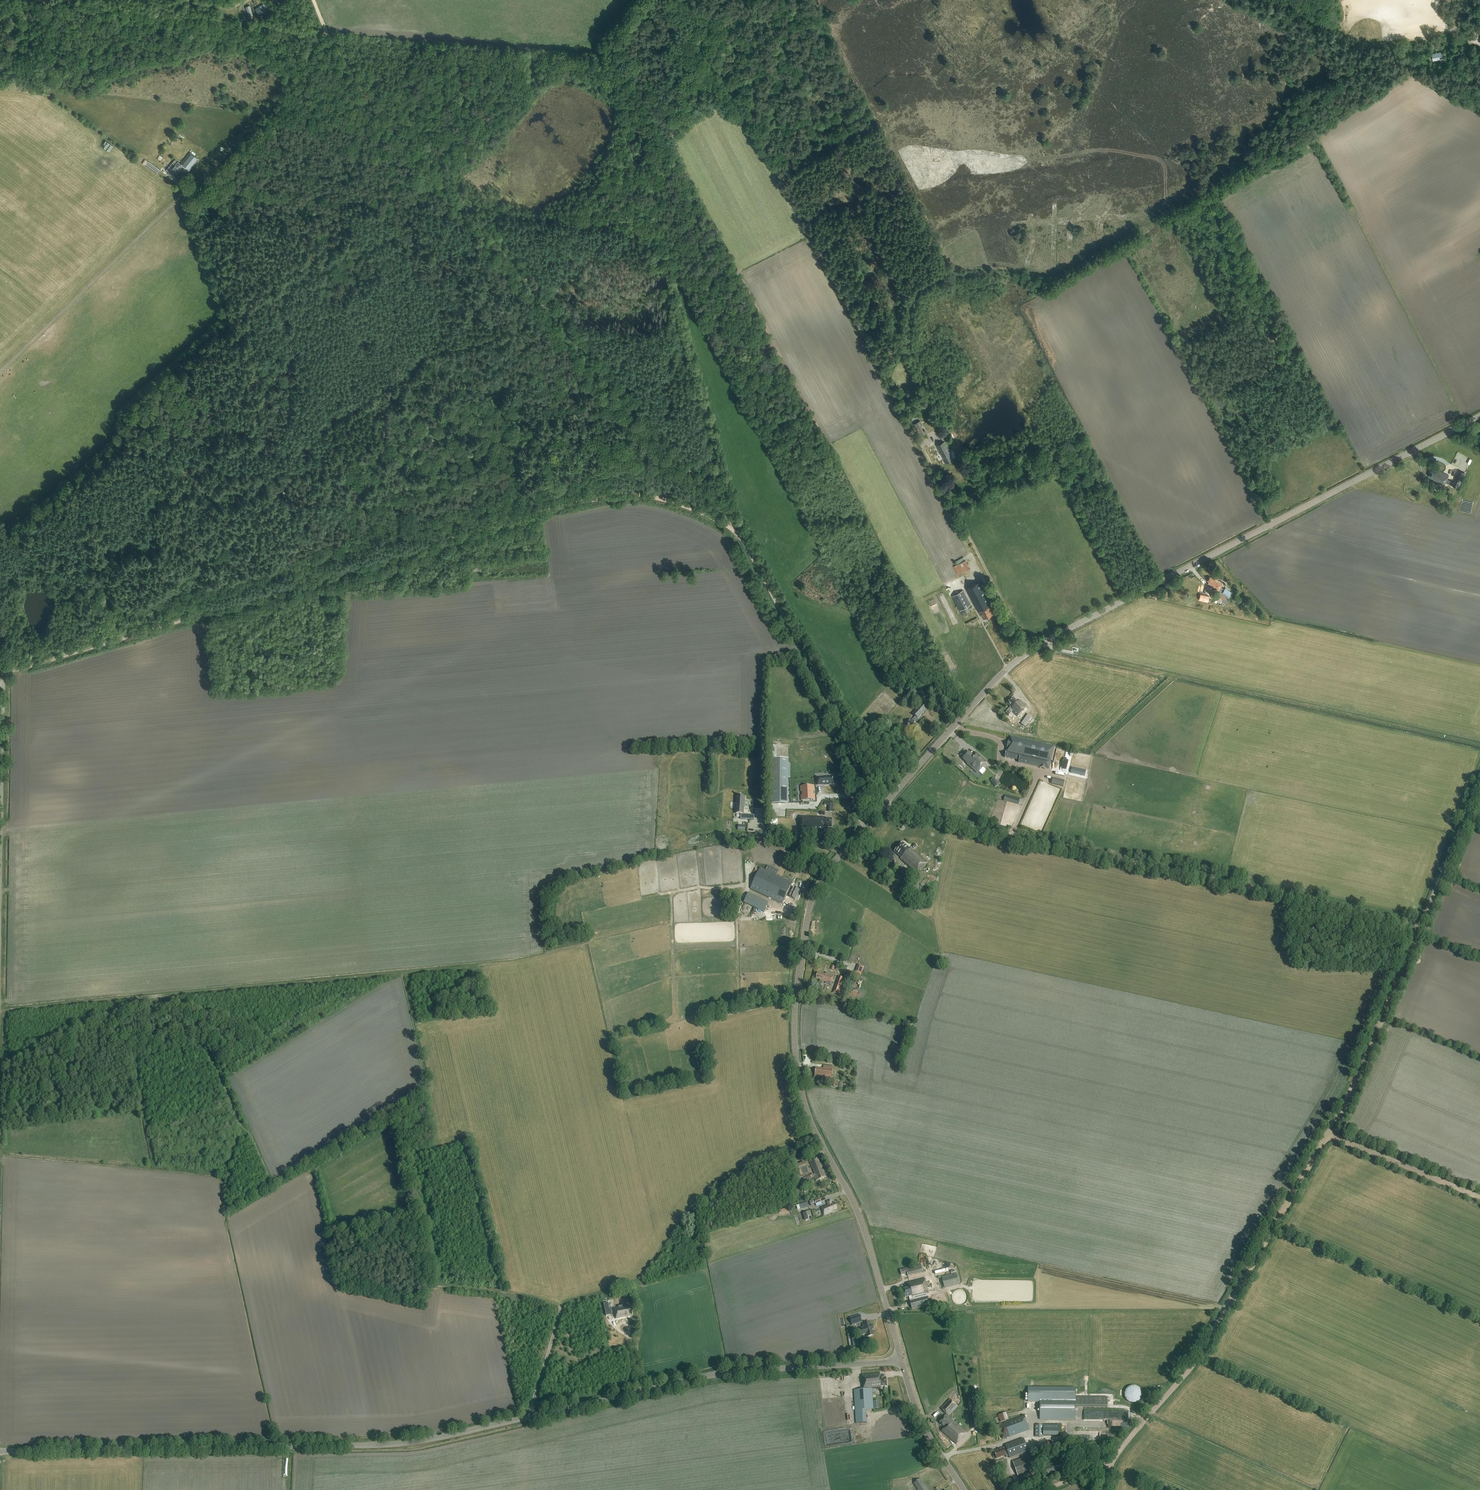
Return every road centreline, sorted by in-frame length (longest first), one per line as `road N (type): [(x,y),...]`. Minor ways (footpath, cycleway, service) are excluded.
road 1 (tertiary): [(901,1360),(862,1222),(800,1090),(796,997),(819,881),(1017,659),(1479,416)]
road 2 (track): [(3,672),(507,520),(639,495),(736,532),(843,722),(858,795)]
road 3 (tertiary): [(0,1451),(388,1444),(728,1371),(901,1360)]
road 4 (track): [(737,520),(365,94),(326,30)]
road 5 (track): [(1029,651),(762,153)]
road 6 (track): [(884,805),(1421,926)]
road 7 (track): [(0,1012),(482,965)]
road 8 (track): [(0,372),(272,106),(326,30)]
road 9 (track): [(1479,745),(1056,650),(1046,641)]
road 10 (track): [(819,1137),(749,1159),(722,1177),(632,1279),(561,1307),(438,1285)]
road 11 (track): [(1329,1134),(1199,1358),(1115,1457),(1103,1489)]
road 12 (track): [(1421,926),(1329,1134)]
road 13 (unclassified): [(0,876),(0,655)]
road 14 (track): [(1329,1134),(1479,1198)]
road 15 (track): [(1479,780),(1421,926)]
road 16 (tertiary): [(964,1489),(922,1423),(901,1360)]
road 17 (track): [(1479,43),(1362,0)]

